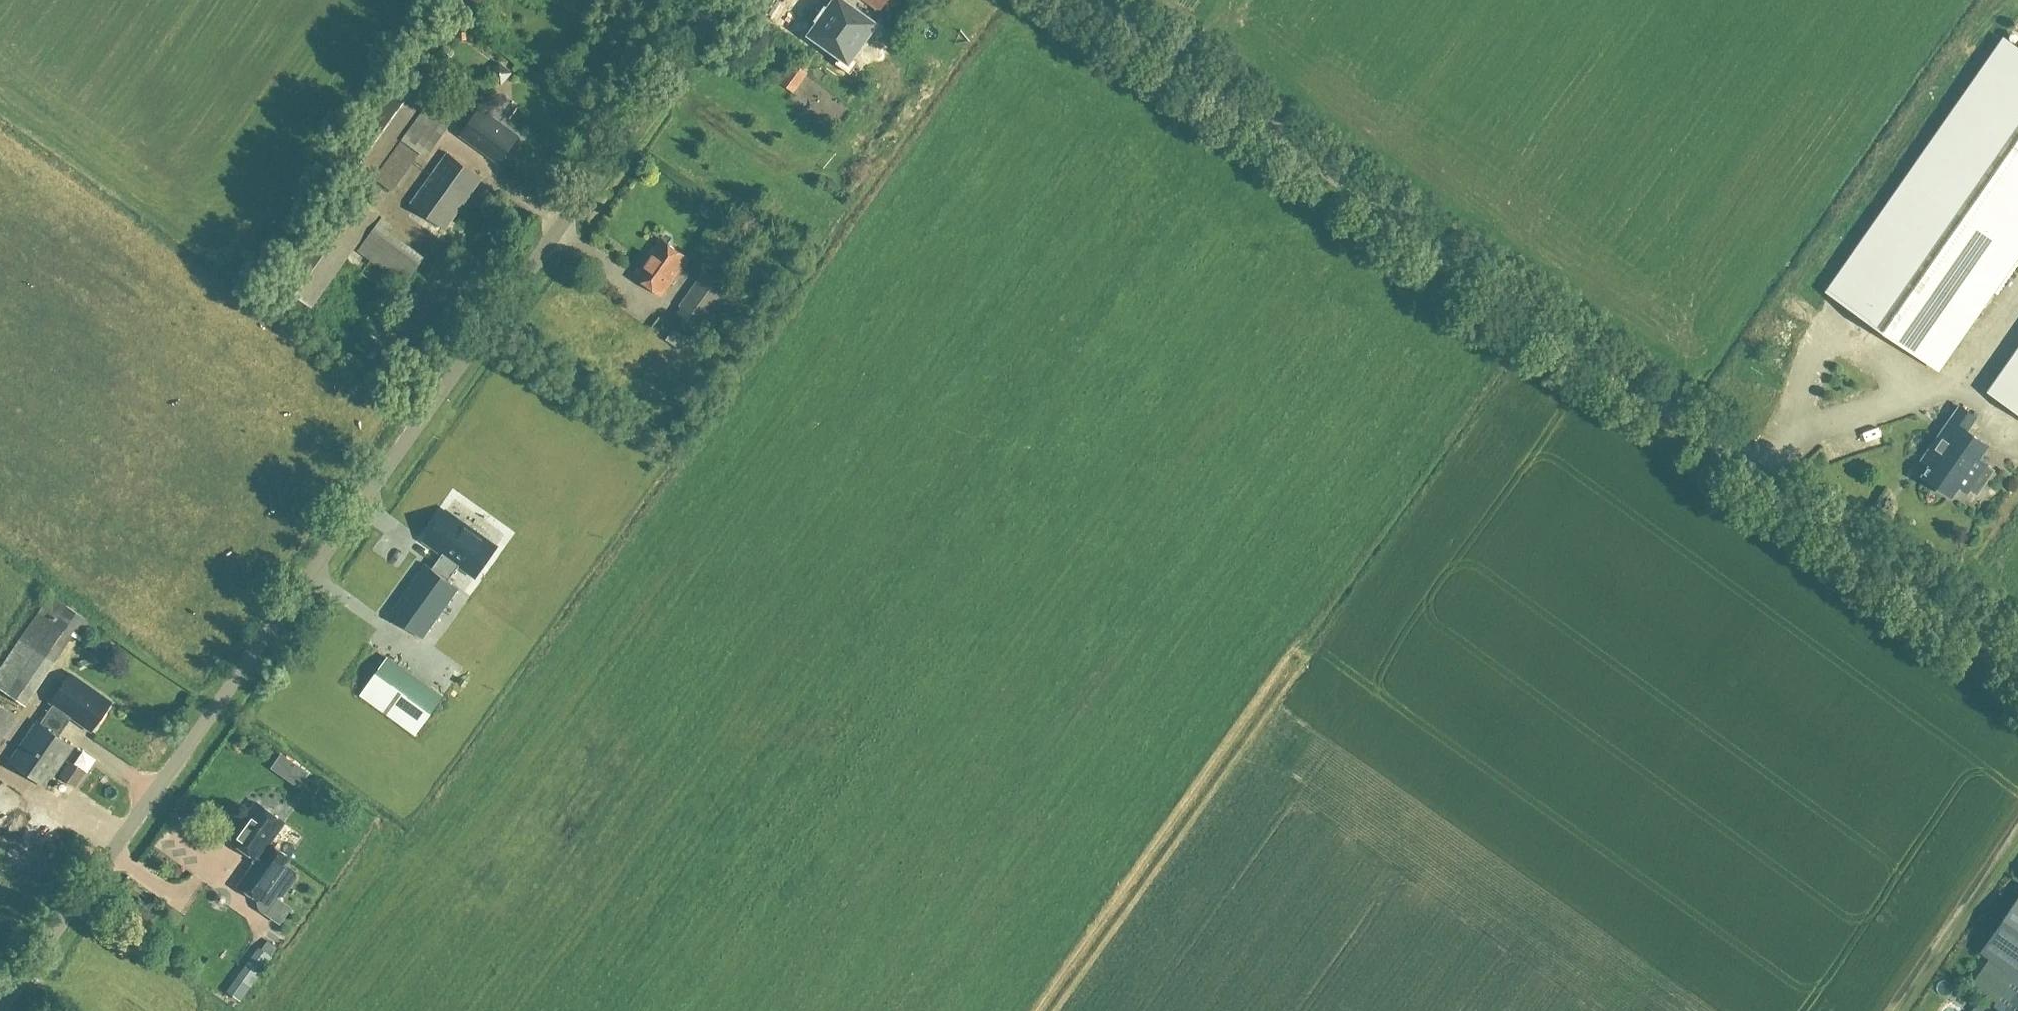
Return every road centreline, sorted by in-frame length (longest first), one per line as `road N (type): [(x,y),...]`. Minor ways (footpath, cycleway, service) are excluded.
road 1 (unclassified): [(721,0),(0,1010)]
road 2 (unclassified): [(2017,652),(1102,0)]
road 3 (track): [(2017,295),(1962,377),(1771,477)]

